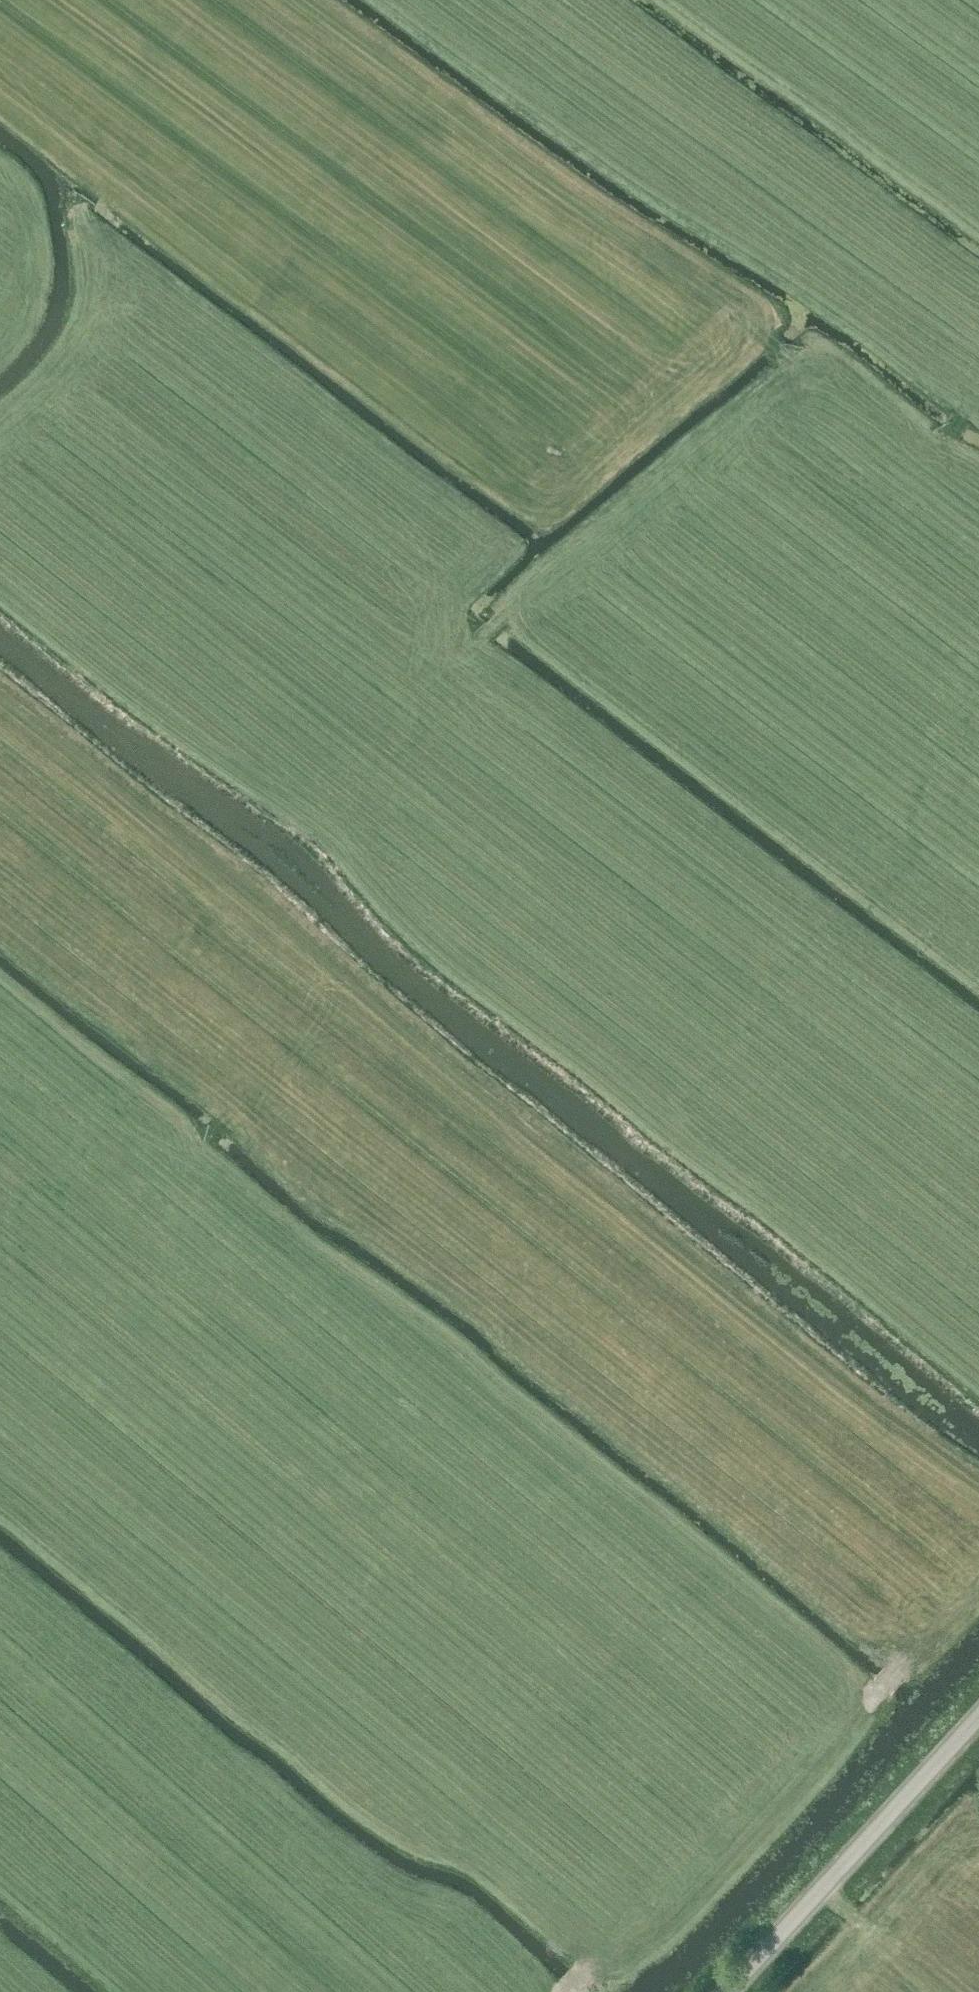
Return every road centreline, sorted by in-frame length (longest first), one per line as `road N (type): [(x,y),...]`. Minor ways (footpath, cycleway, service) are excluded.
road 1 (tertiary): [(726,1991),(978,1720)]

